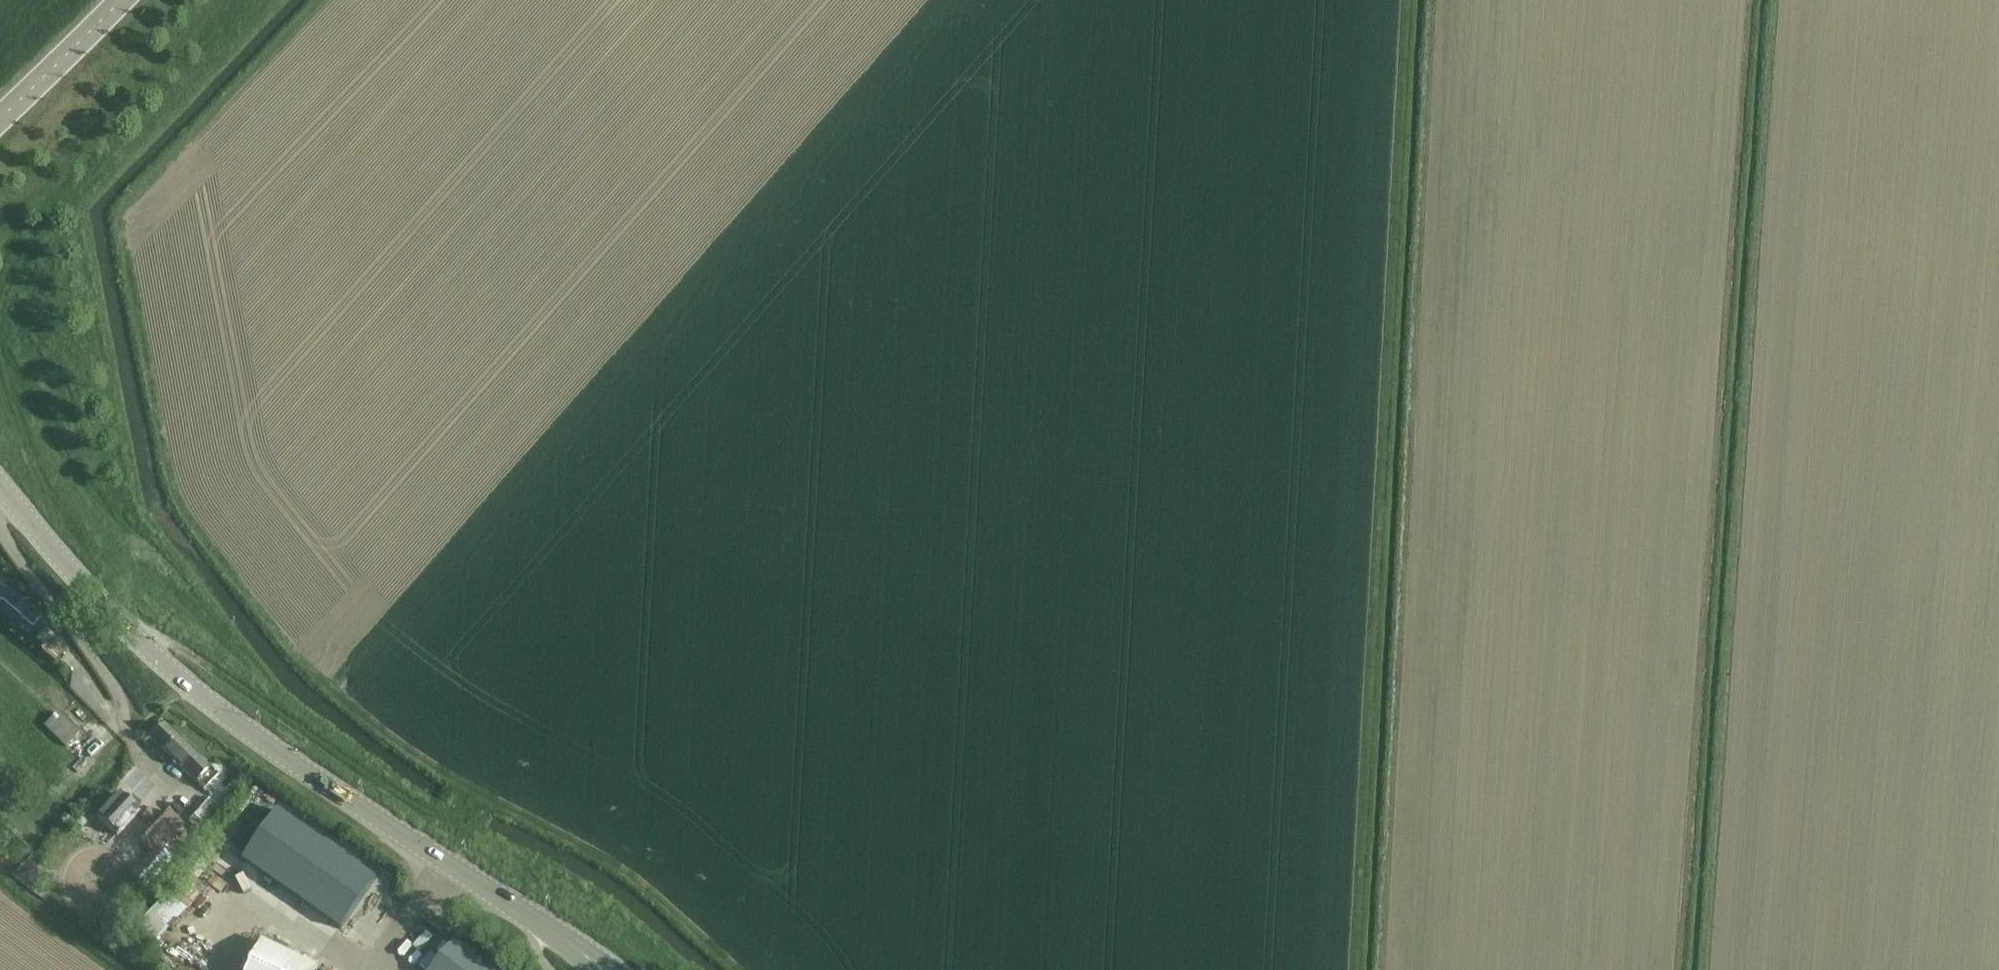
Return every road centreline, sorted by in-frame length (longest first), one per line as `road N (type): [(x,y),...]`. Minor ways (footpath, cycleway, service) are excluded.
road 1 (tertiary): [(439,860),(188,686),(101,605),(0,485)]
road 2 (residential): [(0,526),(107,676),(136,753),(183,801)]
road 3 (tertiary): [(600,969),(439,860)]
road 4 (unclassified): [(0,119),(121,0)]
road 5 (residential): [(439,860),(429,912),(498,969)]

